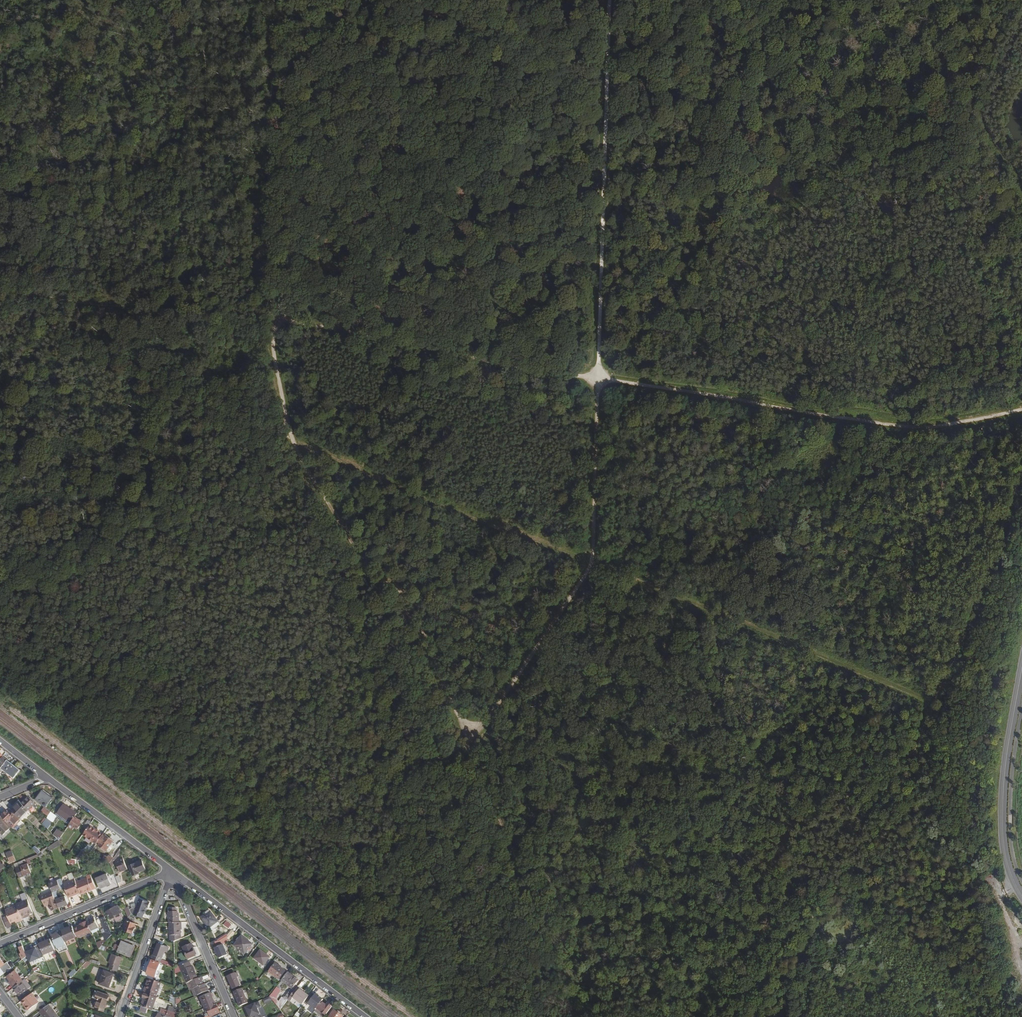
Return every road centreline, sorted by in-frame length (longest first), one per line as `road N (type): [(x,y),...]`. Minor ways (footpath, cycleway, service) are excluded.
road 1 (track): [(471,744),(592,559),(610,0)]
road 2 (track): [(598,379),(878,424),(941,425),(1021,407)]
road 3 (track): [(299,0),(279,216),(280,324)]
road 4 (track): [(598,379),(280,324)]
road 5 (residential): [(365,1016),(172,871)]
road 6 (tertiary): [(1021,897),(1007,862),(1003,817),(1021,667)]
road 7 (track): [(1021,3),(989,104),(1021,195)]
road 8 (residential): [(0,944),(172,871)]
road 9 (residential): [(172,871),(234,1016)]
road 10 (residential): [(172,871),(47,777)]
road 11 (residential): [(120,1016),(172,871)]

